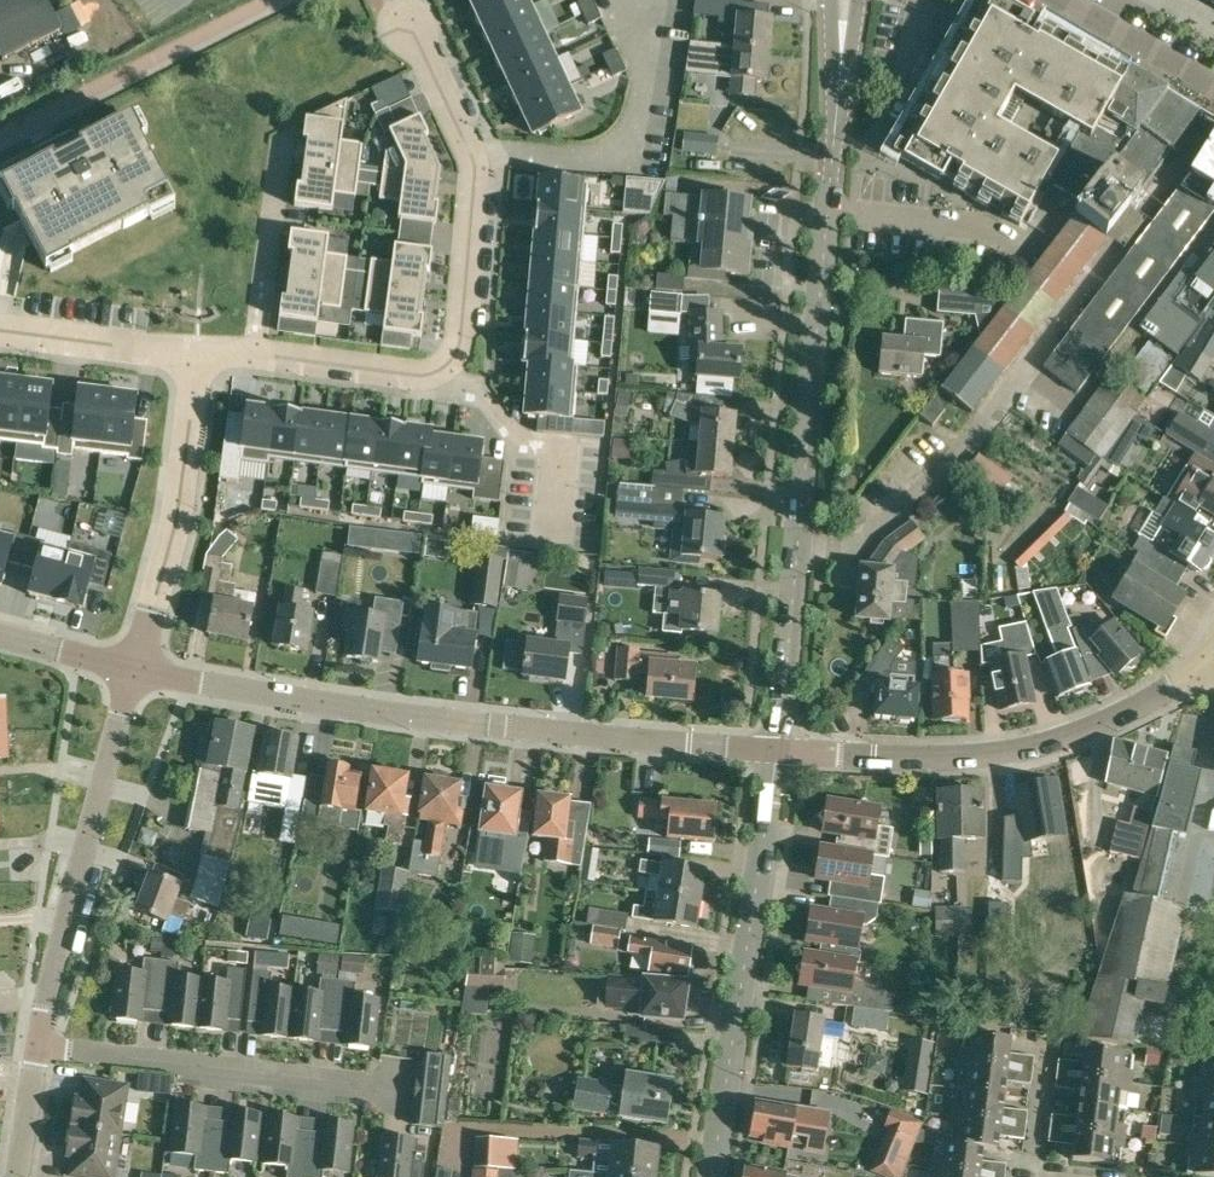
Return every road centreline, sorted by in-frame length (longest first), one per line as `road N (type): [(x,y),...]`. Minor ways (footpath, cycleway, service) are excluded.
road 1 (tertiary): [(783,752),(845,0)]
road 2 (residential): [(783,752),(433,720),(133,671)]
road 3 (residential): [(257,357),(414,374),(441,372),(459,354),(474,163),(408,26)]
road 4 (residential): [(1205,667),(1118,719),(1027,749),(954,756),(783,752)]
road 5 (tertiary): [(714,1176),(783,752)]
road 6 (residential): [(36,1045),(133,671)]
road 7 (residential): [(36,1045),(403,1083)]
road 8 (residential): [(133,671),(176,526),(197,356)]
road 9 (residential): [(257,357),(280,135)]
road 10 (residential): [(197,356),(0,343)]
road 11 (residential): [(1058,0),(1213,87)]
road 12 (residential): [(133,671),(0,637)]
road 13 (residential): [(16,1176),(36,1045)]

